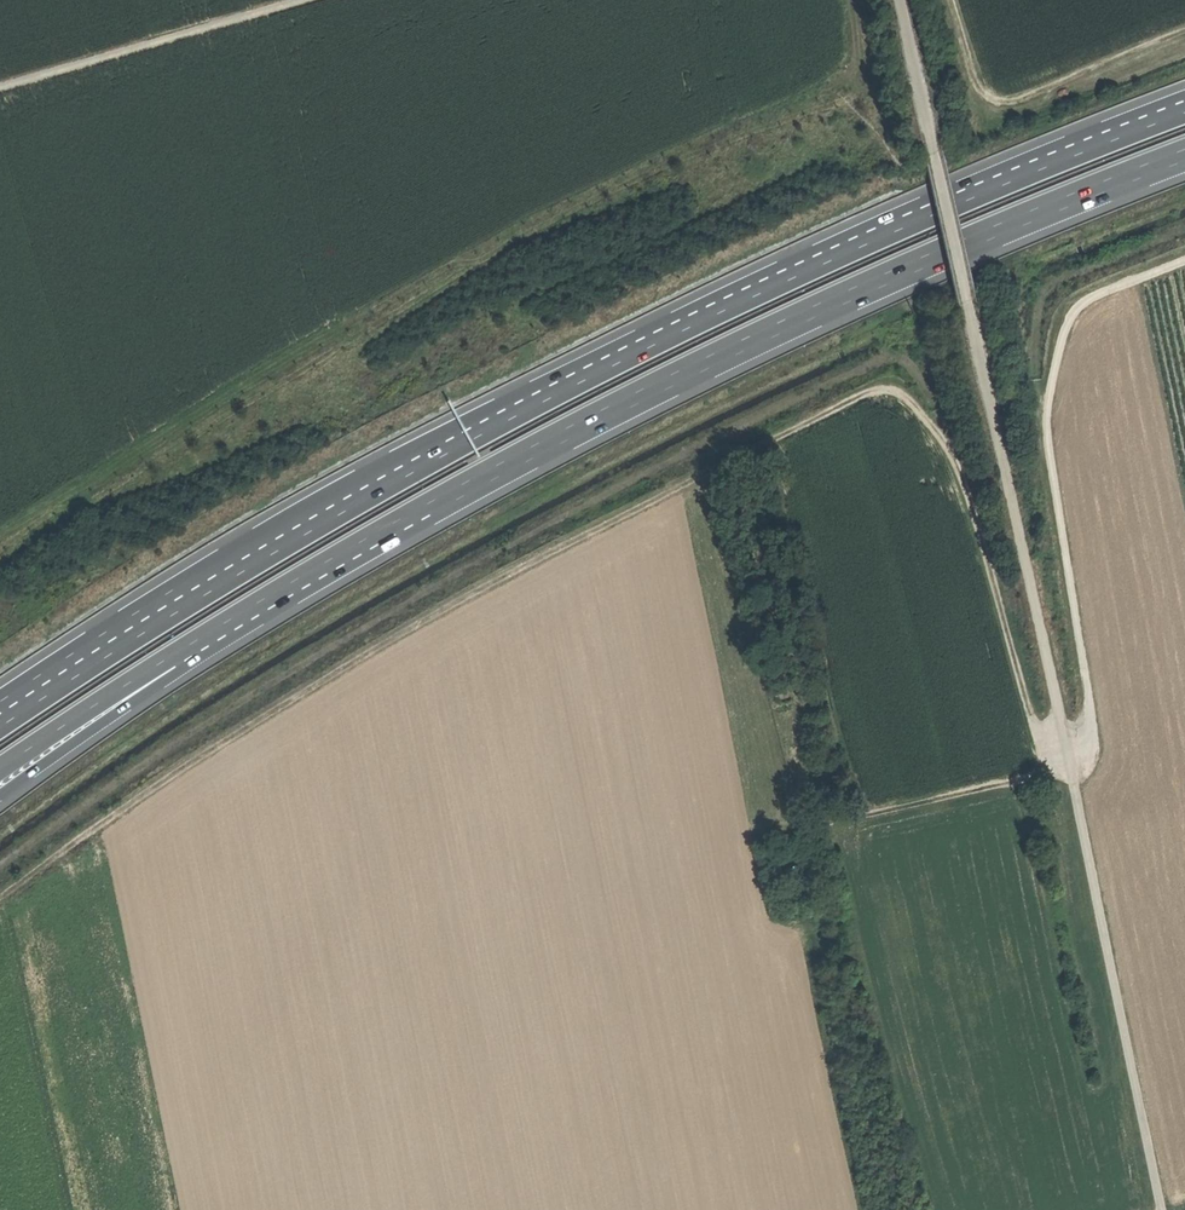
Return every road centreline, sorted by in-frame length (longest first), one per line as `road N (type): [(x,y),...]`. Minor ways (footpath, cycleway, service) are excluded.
road 1 (track): [(0,898),(137,799),(480,591),(841,409),(882,396),(921,422),(956,472),(1032,726),(1045,755),(1067,753)]
road 2 (motorway): [(1184,113),(871,243),(518,415),(306,533),(0,726)]
road 3 (track): [(902,0),(1160,1209)]
road 4 (motorway): [(156,664),(323,563),(703,358),(1184,149)]
road 5 (track): [(1184,262),(1094,298),(1072,315),(1063,336),(1047,421),(1092,744),(1067,753)]
road 6 (track): [(0,91),(311,0)]
road 7 (motorway): [(0,795),(130,702),(156,664)]
road 8 (motorway): [(0,768),(156,664)]

